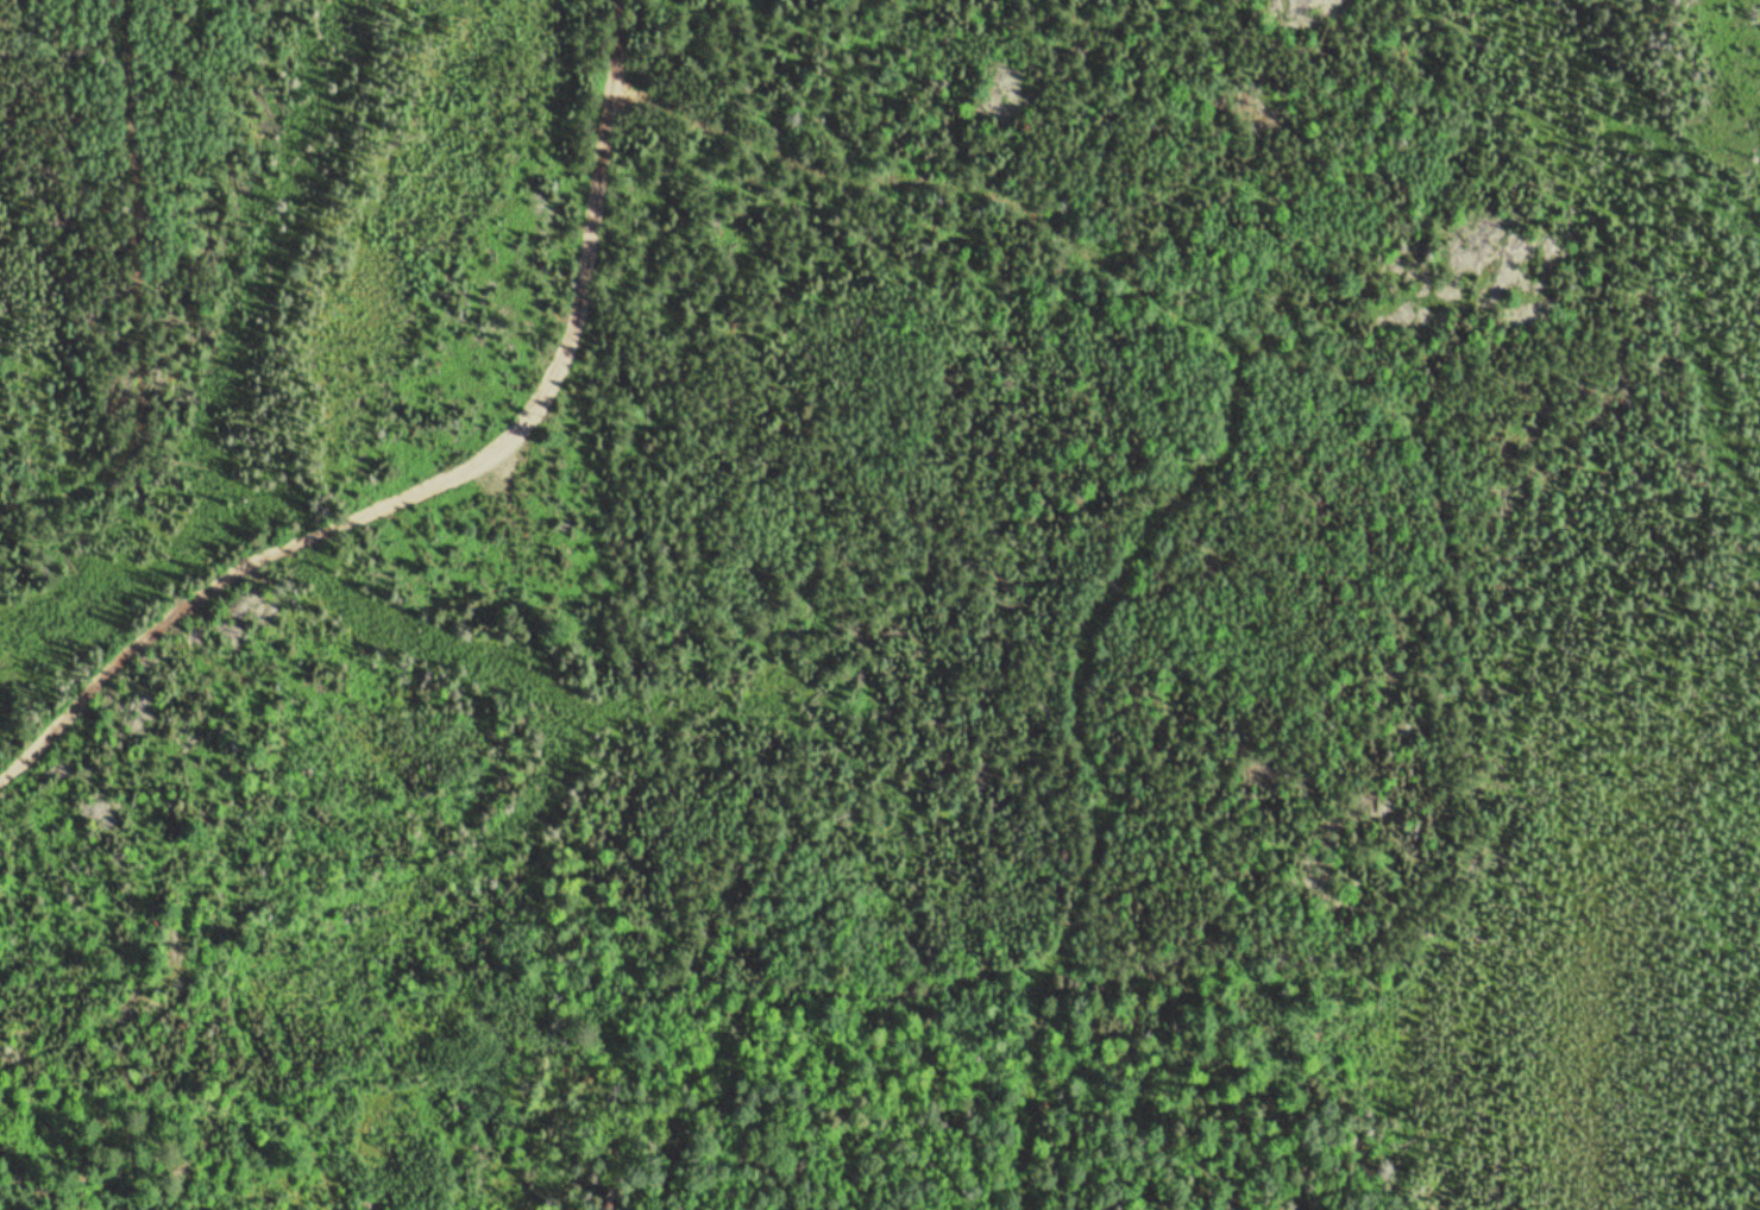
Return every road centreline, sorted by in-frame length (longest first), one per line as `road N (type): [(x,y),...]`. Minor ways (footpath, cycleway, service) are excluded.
road 1 (track): [(128,0),(150,250),(149,427),(90,485),(0,501)]

